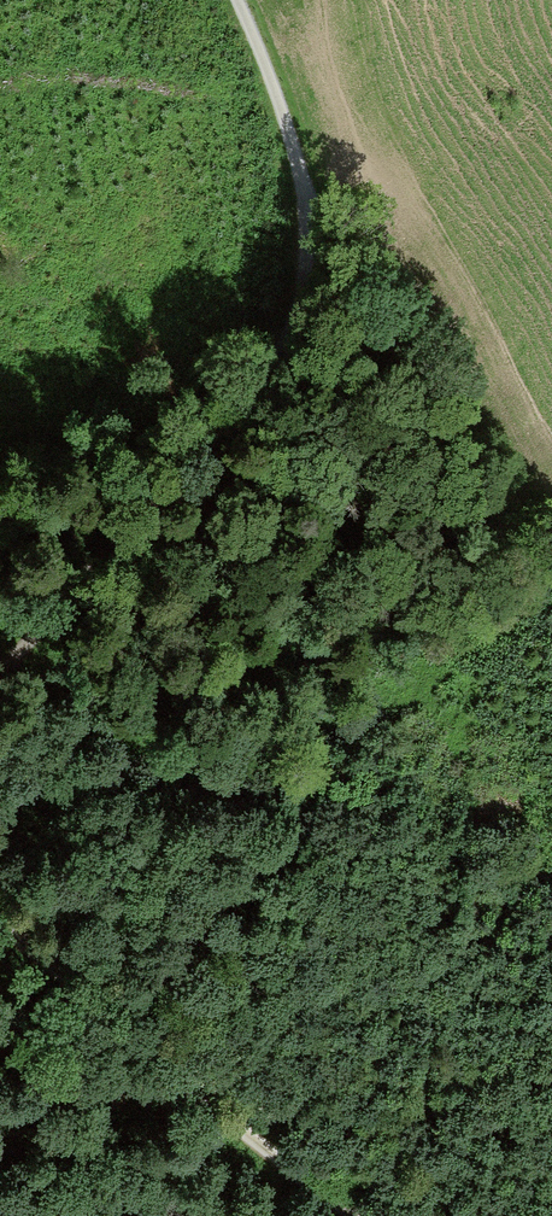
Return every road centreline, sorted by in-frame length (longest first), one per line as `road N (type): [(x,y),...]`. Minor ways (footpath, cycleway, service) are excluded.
road 1 (track): [(0,678),(225,407),(262,346),(300,245),(290,161)]
road 2 (track): [(0,922),(166,1070),(355,1215)]
road 3 (track): [(290,161),(229,0)]

